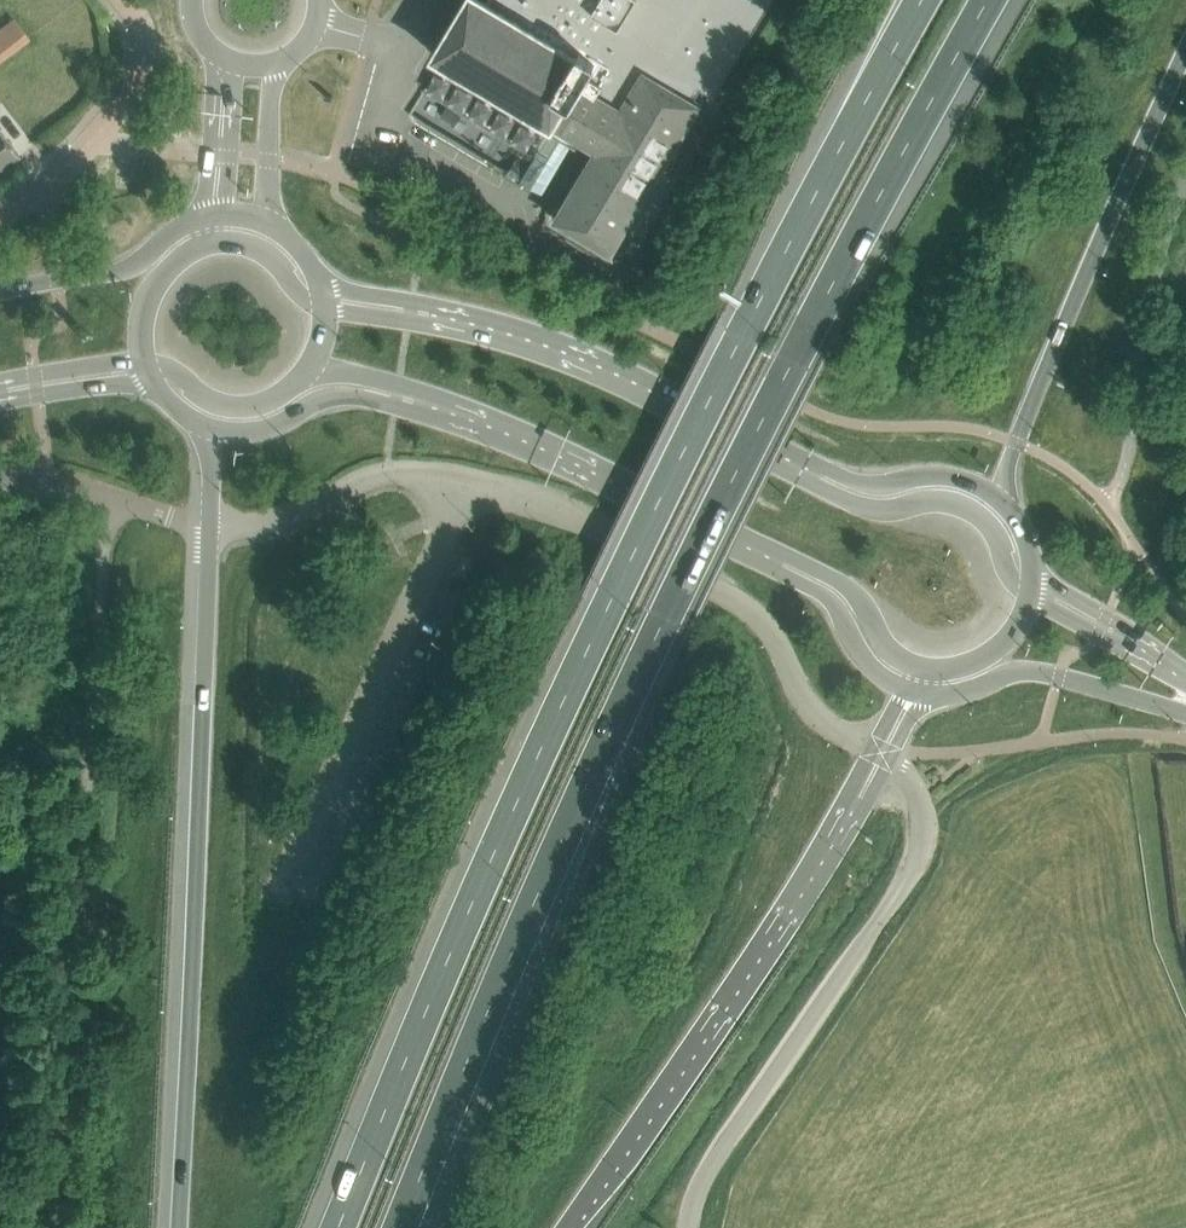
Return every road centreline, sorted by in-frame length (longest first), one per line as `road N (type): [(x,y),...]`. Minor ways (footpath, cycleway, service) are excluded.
road 1 (motorway): [(405,1227),(516,950),(670,613),(911,145),(997,0)]
road 2 (motorway): [(918,0),(616,587),(332,1227)]
road 3 (track): [(62,1227),(112,497)]
road 4 (motorway): [(211,530),(178,1227)]
road 5 (unclassified): [(696,1227),(713,1166),(924,847),(923,792),(890,757)]
road 6 (motorway): [(571,1227),(723,1013),(856,803)]
road 7 (unclassified): [(875,749),(838,732),(811,706),(763,620),(725,590),(518,495),(465,482)]
road 8 (primary): [(1005,507),(1016,442),(1185,48)]
road 9 (unclassified): [(280,894),(465,482)]
road 10 (secondary): [(821,475),(650,386),(543,342),(411,310)]
road 11 (secondary): [(397,394),(537,445),(783,564)]
road 12 (residential): [(0,217),(44,185),(138,86),(147,43),(125,0)]
road 13 (secondary): [(1030,595),(1009,572),(989,527),(962,505),(928,499),(872,509),(821,475)]
road 14 (unclassified): [(465,482),(384,482),(295,517),(211,530)]
road 15 (residential): [(211,530),(45,477),(0,473)]
road 16 (tertiary): [(974,686),(1027,671),(1185,710)]
road 17 (secondary): [(196,219),(119,270),(0,292)]
road 18 (secondary): [(210,427),(265,430),(331,397),(397,394)]
road 19 (secondary): [(1005,507),(974,485),(938,475),(864,485),(821,475)]
road 20 (secondary): [(783,564),(848,588),(890,652),(929,670)]
road 21 (secondary): [(783,564),(836,609),(868,663),(905,688)]
road 22 (secondary): [(147,362),(230,404),(262,403),(302,378)]
road 23 (secondary): [(276,226),(268,160),(274,64)]
road 24 (secondary): [(0,392),(157,384)]
road 25 (secondary): [(213,242),(186,255),(155,288),(144,316),(147,362)]
road 26 (secondary): [(0,388),(147,362)]
road 27 (secondary): [(223,83),(196,219)]
road 28 (secondary): [(325,308),(300,293),(262,249),(213,242)]
road 29 (secondary): [(929,670),(963,668),(997,649),(1030,595)]
road 30 (secondary): [(223,83),(222,213)]

